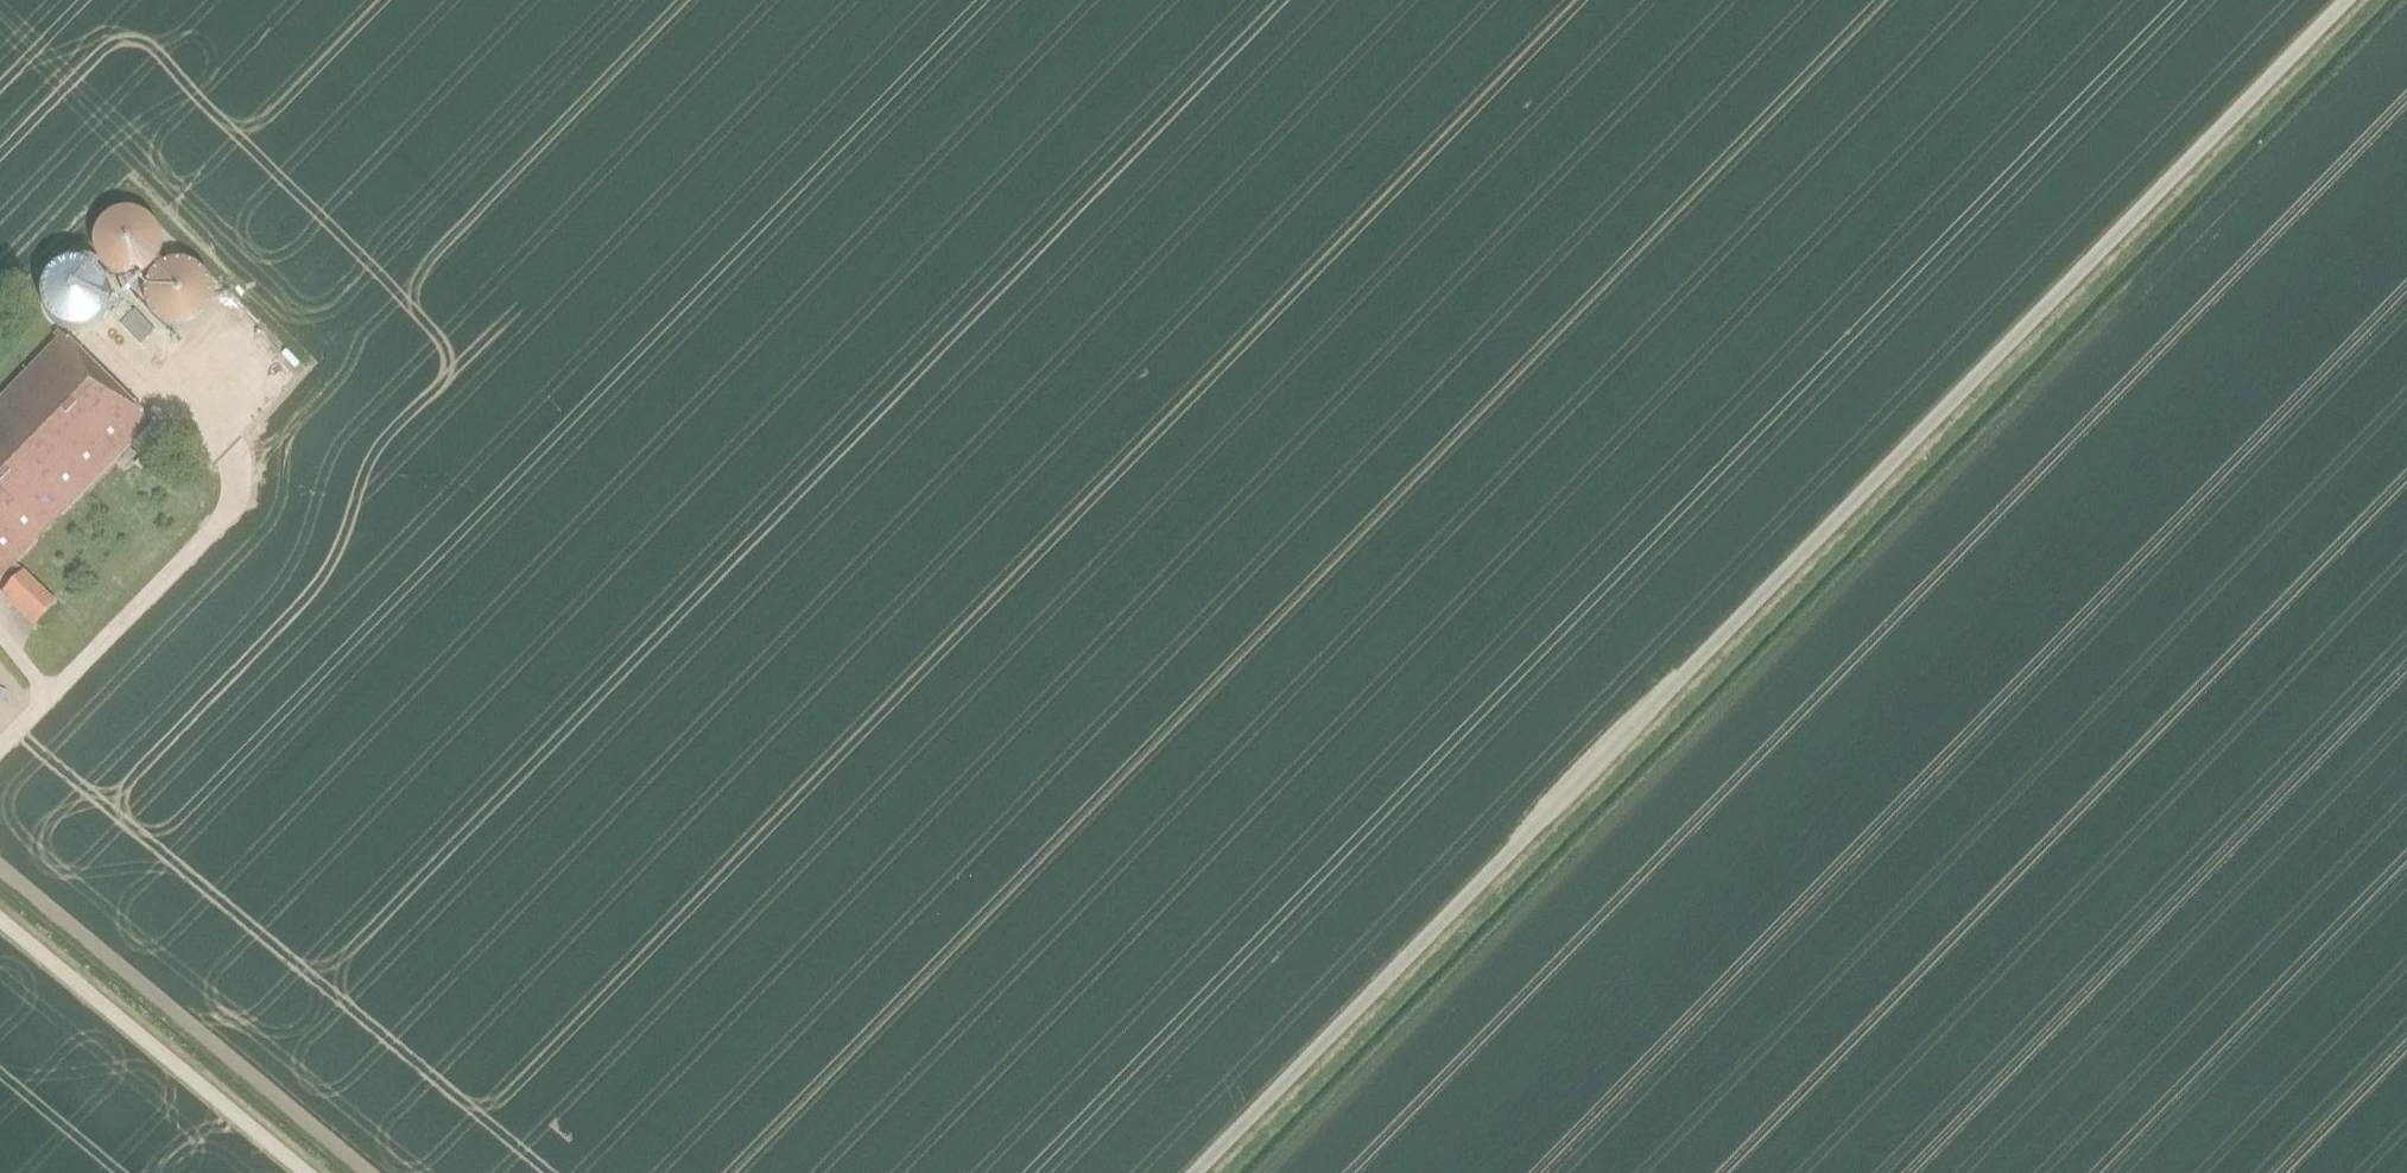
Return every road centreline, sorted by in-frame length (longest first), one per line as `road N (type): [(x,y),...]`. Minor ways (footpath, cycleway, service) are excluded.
road 1 (unclassified): [(1198,1172),(2348,0)]
road 2 (unclassified): [(304,1172),(0,924)]

